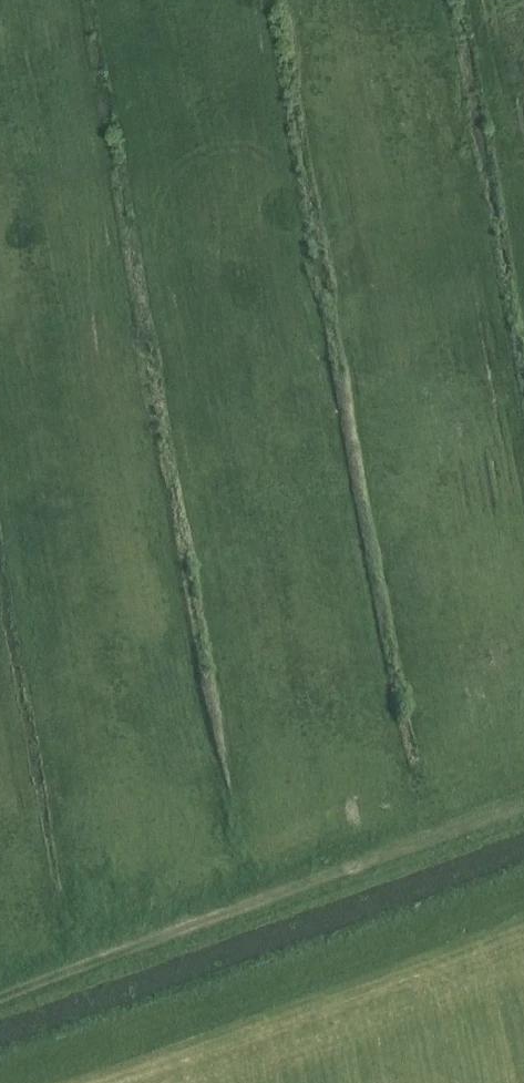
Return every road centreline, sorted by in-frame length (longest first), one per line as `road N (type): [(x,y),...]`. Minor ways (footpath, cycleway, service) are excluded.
road 1 (track): [(523,800),(0,999)]

